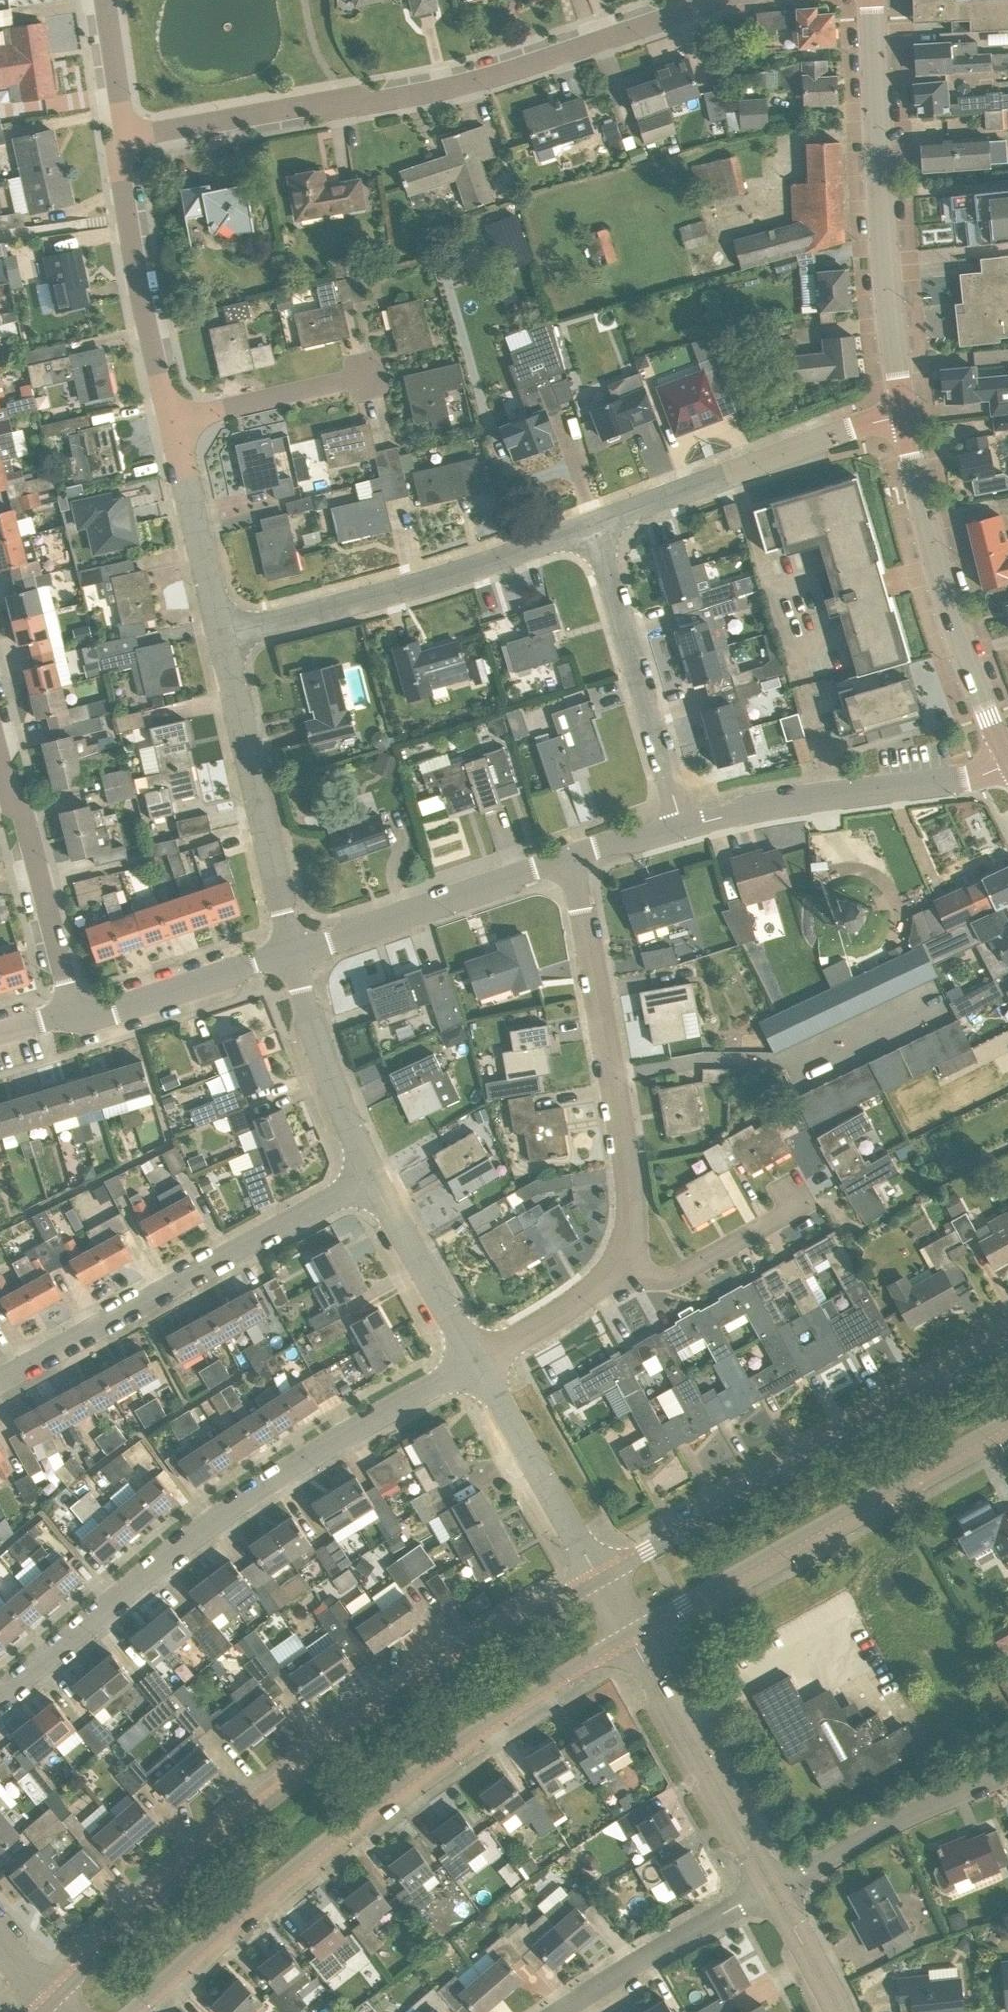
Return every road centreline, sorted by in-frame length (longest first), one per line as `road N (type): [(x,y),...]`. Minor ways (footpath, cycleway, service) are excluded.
road 1 (unclassified): [(597,1578),(501,1633),(292,1782),(56,2001)]
road 2 (unclassified): [(132,2011),(226,1924),(485,1726),(629,1638)]
road 3 (residential): [(124,136),(434,89),(529,66),(710,0)]
road 4 (unclassified): [(0,1699),(204,1534),(324,1453),(484,1364)]
road 5 (residential): [(484,1364),(604,1284),(630,1246),(634,1205),(573,858)]
road 6 (unclassified): [(1007,1352),(597,1578)]
road 7 (unclassified): [(629,1638),(1007,1421)]
road 8 (unclassified): [(0,1377),(374,1171)]
road 9 (tertiary): [(904,417),(871,0)]
road 10 (residential): [(220,633),(383,594),(594,524)]
road 11 (tertiary): [(1007,759),(934,557),(904,417)]
road 12 (residential): [(293,958),(220,633)]
road 13 (residential): [(683,820),(1007,768)]
road 14 (unclassified): [(594,524),(904,417)]
road 15 (unclassified): [(683,820),(594,524)]
road 16 (residential): [(293,958),(573,858)]
road 17 (unclassified): [(770,1887),(629,1638)]
road 18 (residential): [(171,416),(140,294),(120,171),(124,136)]
road 19 (residential): [(76,1016),(0,754)]
road 20 (unclassified): [(1007,1771),(770,1887)]
road 21 (unclassified): [(558,2011),(770,1887)]
road 22 (unclassified): [(597,1578),(484,1364)]
road 23 (unclassified): [(374,1171),(293,958)]
road 24 (unclassified): [(76,1016),(293,958)]
road 25 (residential): [(220,633),(171,416)]
road 26 (unclassified): [(484,1364),(374,1171)]
road 27 (residential): [(171,416),(341,379)]
road 28 (unclassified): [(835,2011),(770,1887)]
road 29 (residential): [(124,136),(104,0)]

